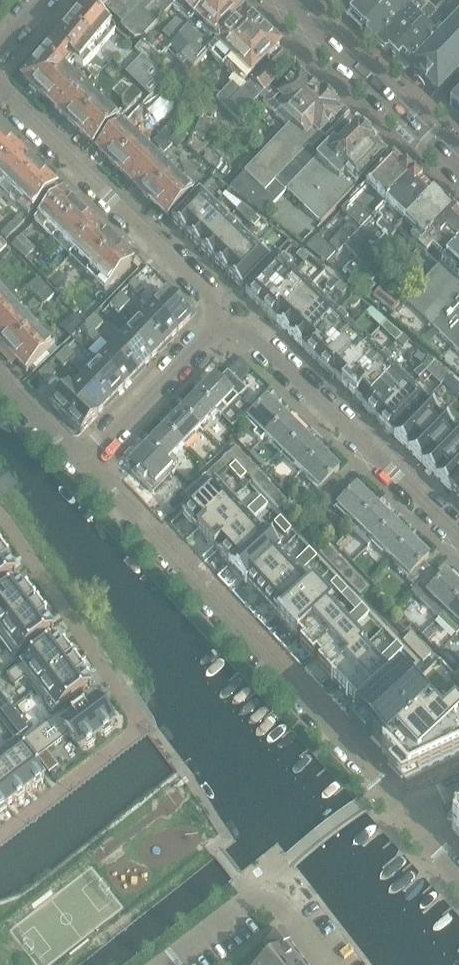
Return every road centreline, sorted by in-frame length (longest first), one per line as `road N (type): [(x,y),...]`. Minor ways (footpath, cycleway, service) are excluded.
road 1 (residential): [(82,463),(410,820)]
road 2 (residential): [(0,91),(214,298),(221,325)]
road 3 (residential): [(458,536),(245,329),(221,325)]
road 4 (tertiary): [(288,0),(458,167)]
road 5 (residential): [(221,325),(82,463)]
road 6 (residential): [(165,964),(245,904),(264,899)]

